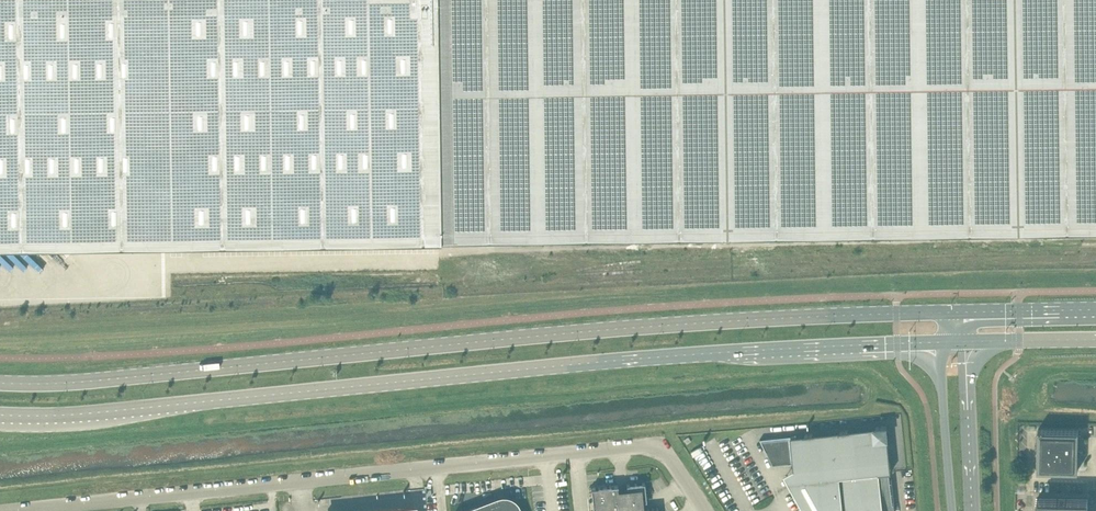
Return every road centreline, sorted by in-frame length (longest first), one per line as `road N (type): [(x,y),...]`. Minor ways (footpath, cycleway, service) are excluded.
road 1 (secondary): [(954,311),(688,324),(88,382),(0,383)]
road 2 (secondary): [(0,415),(736,352),(941,344)]
road 3 (unclassified): [(0,510),(651,445),(705,510)]
road 4 (track): [(1095,236),(439,257)]
road 5 (unclassified): [(973,510),(968,343)]
road 6 (unclassified): [(941,344),(952,510)]
road 7 (secondary): [(1095,311),(954,311)]
road 8 (secondary): [(968,343),(1095,340)]

